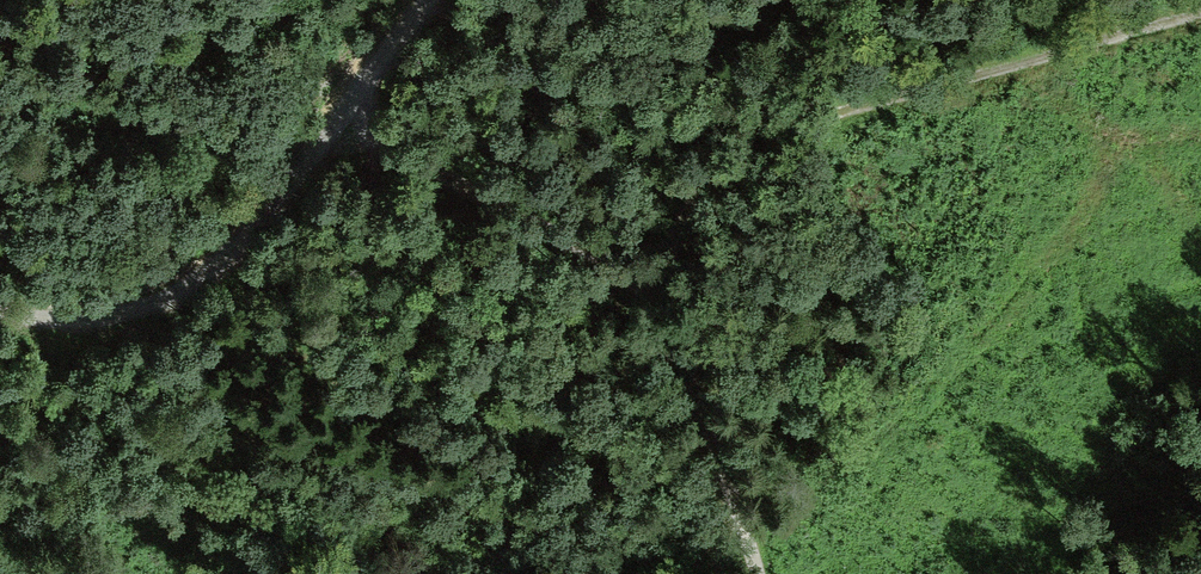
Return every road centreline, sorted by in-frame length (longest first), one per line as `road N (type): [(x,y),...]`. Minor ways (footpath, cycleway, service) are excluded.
road 1 (track): [(757,573),(668,320),(646,289),(560,233),(332,125)]
road 2 (track): [(646,289),(690,198),(734,156),(809,117),(1200,24)]
road 3 (track): [(332,125),(243,241),(185,280),(124,311),(41,317),(0,306)]
road 4 (track): [(427,0),(332,125)]

